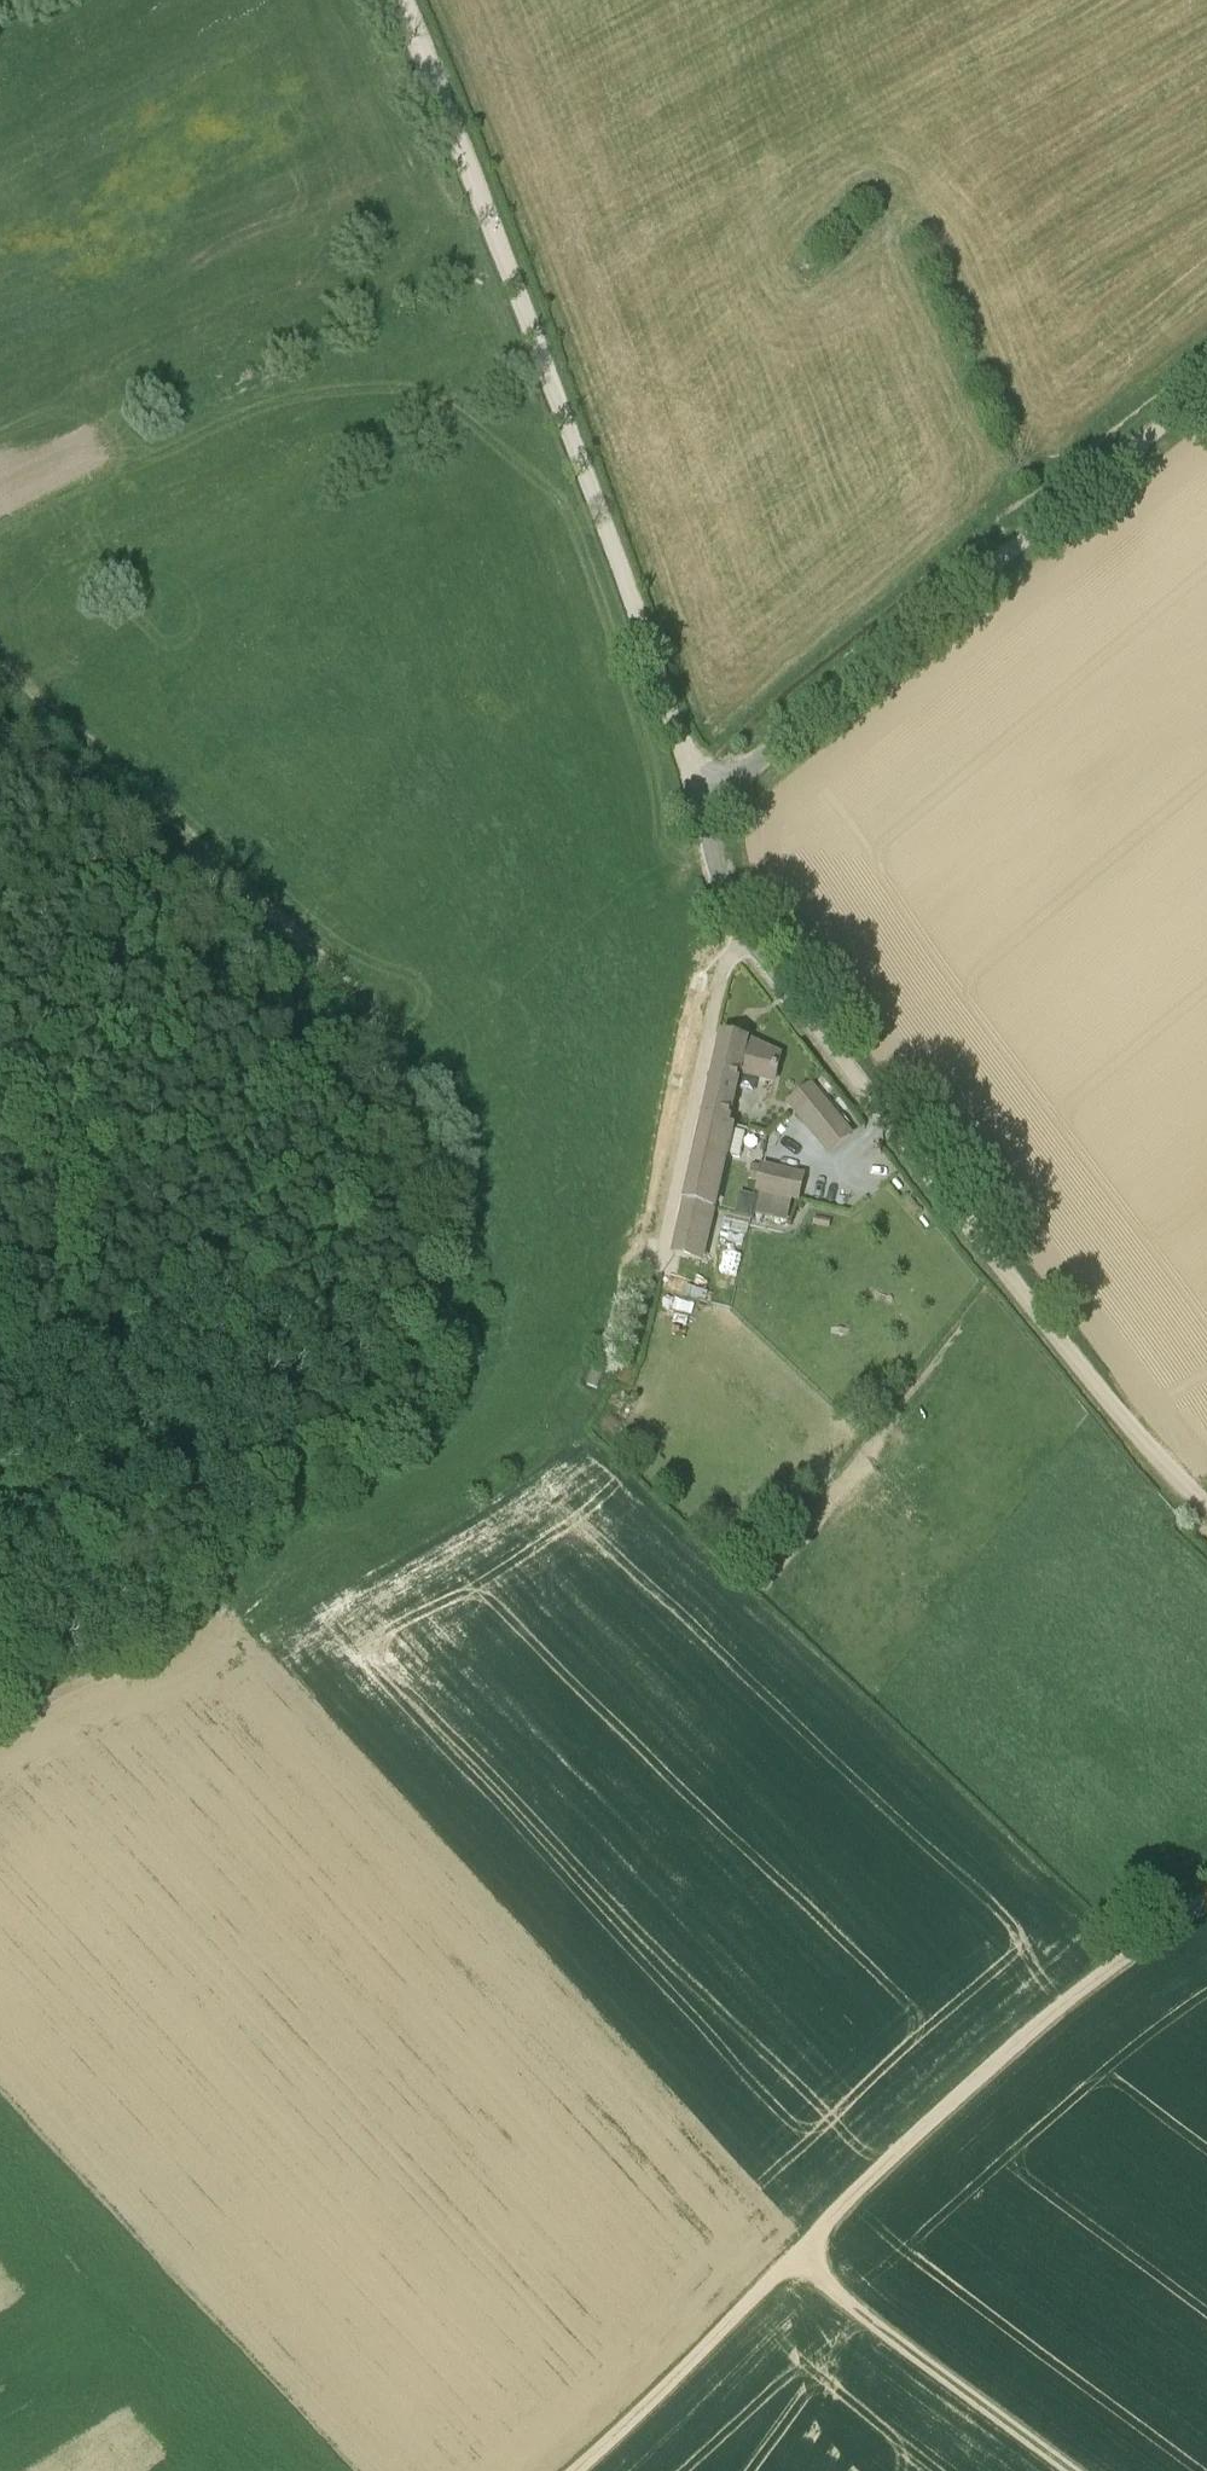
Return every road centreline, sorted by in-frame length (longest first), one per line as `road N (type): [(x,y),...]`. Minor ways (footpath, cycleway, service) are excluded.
road 1 (unclassified): [(932,1175),(740,925),(715,865),(713,814),(750,770),(1206,388)]
road 2 (track): [(708,829),(638,613),(402,0)]
road 3 (track): [(1206,1899),(998,2059),(575,2470)]
road 4 (track): [(1206,1509),(932,1175)]
road 5 (track): [(796,2254),(1072,2470)]

